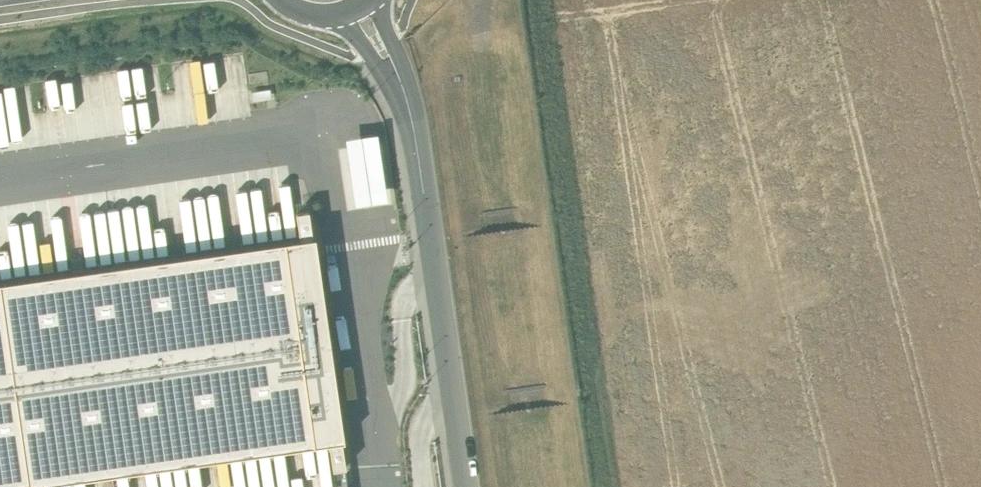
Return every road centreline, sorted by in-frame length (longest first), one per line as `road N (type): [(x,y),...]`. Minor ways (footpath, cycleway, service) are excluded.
road 1 (unclassified): [(464,486),(413,128),(392,66),(363,15)]

